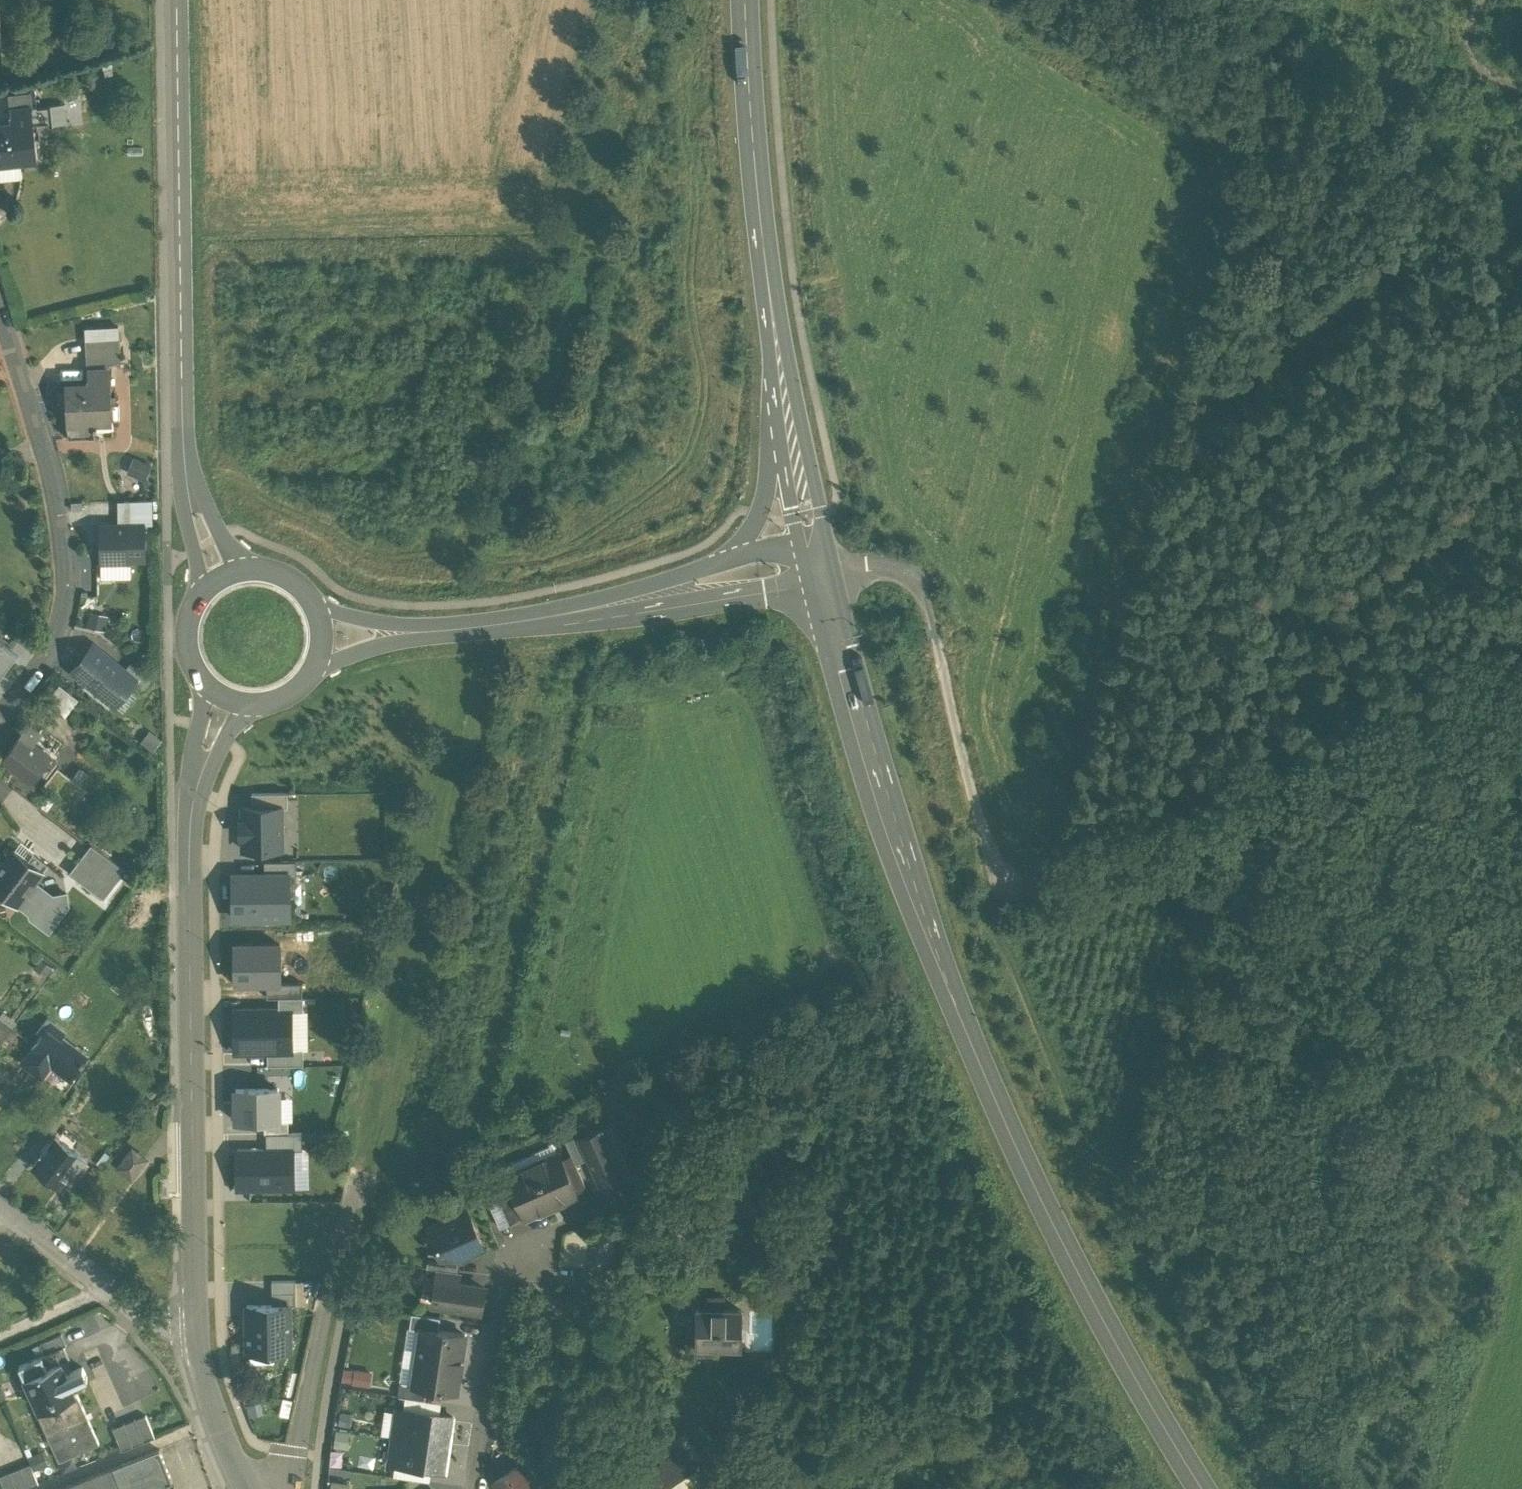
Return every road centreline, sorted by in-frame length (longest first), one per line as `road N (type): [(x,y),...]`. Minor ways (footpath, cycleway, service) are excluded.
road 1 (track): [(823,580),(904,570),(925,589),(945,641),(995,860),(1039,902),(1220,832),(1521,693)]
road 2 (track): [(995,860),(1002,901),(992,930),(1242,1428),(1284,1488)]
road 3 (track): [(357,1190),(380,1194),(472,1164),(892,981)]
road 4 (primary): [(949,991),(1042,1202),(1203,1488)]
road 5 (tertiary): [(199,1325),(192,813)]
road 6 (tertiary): [(177,0),(183,454)]
road 7 (residential): [(0,318),(69,556),(64,614),(51,651),(0,719)]
road 8 (primary): [(949,991),(879,785),(823,580)]
road 9 (track): [(1521,1008),(1220,832)]
road 10 (primary): [(775,321),(756,180),(745,0)]
road 11 (unclassified): [(276,1488),(292,1459),(357,1190)]
road 12 (primary): [(775,321),(772,470),(761,513),(730,553),(690,573)]
road 13 (tertiary): [(538,620),(823,580)]
road 14 (residential): [(472,1488),(509,1250)]
road 15 (residential): [(199,1325),(161,1325),(122,1304),(0,1209)]
road 16 (primary): [(815,544),(775,321)]
road 17 (tertiary): [(254,1488),(217,1408),(199,1325)]
road 18 (tertiary): [(690,573),(538,620)]
road 19 (tertiary): [(183,454),(200,595)]
road 20 (tertiary): [(256,570),(221,537),(183,454)]
road 21 (tertiary): [(201,680),(192,813)]
road 22 (tertiary): [(433,632),(356,619),(308,598)]
road 23 (tertiary): [(815,544),(690,573)]
road 24 (tertiary): [(314,668),(433,632)]
road 25 (tertiary): [(192,813),(221,746),(251,705)]

